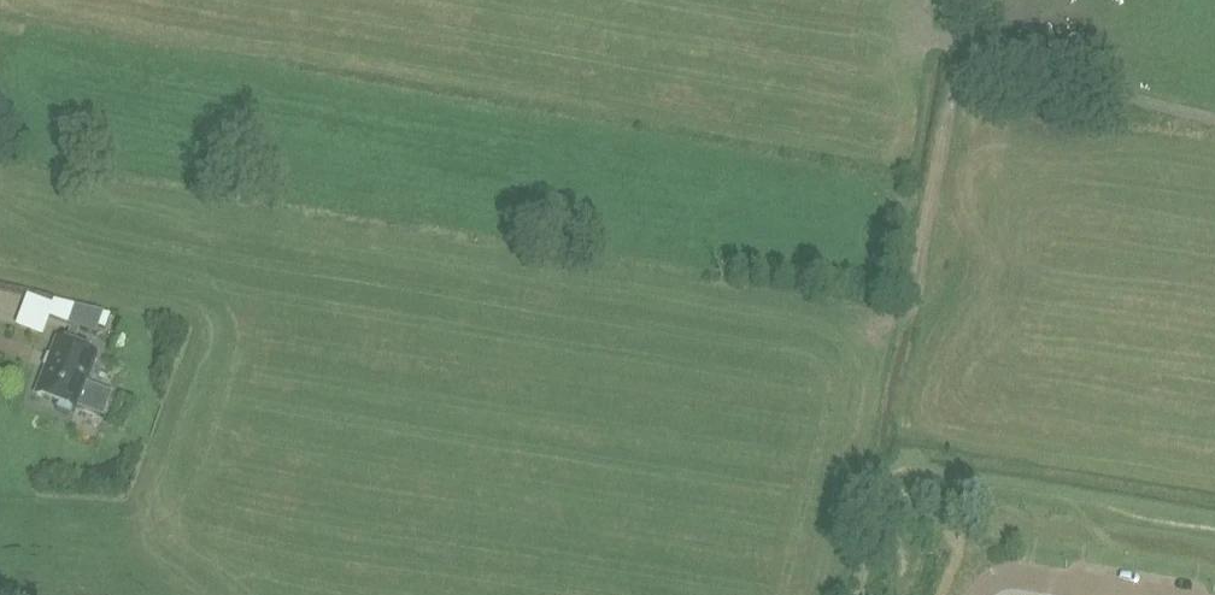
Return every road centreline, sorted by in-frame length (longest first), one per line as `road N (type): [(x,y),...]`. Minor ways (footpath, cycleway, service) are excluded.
road 1 (residential): [(974,594),(1011,575),(1148,594)]

